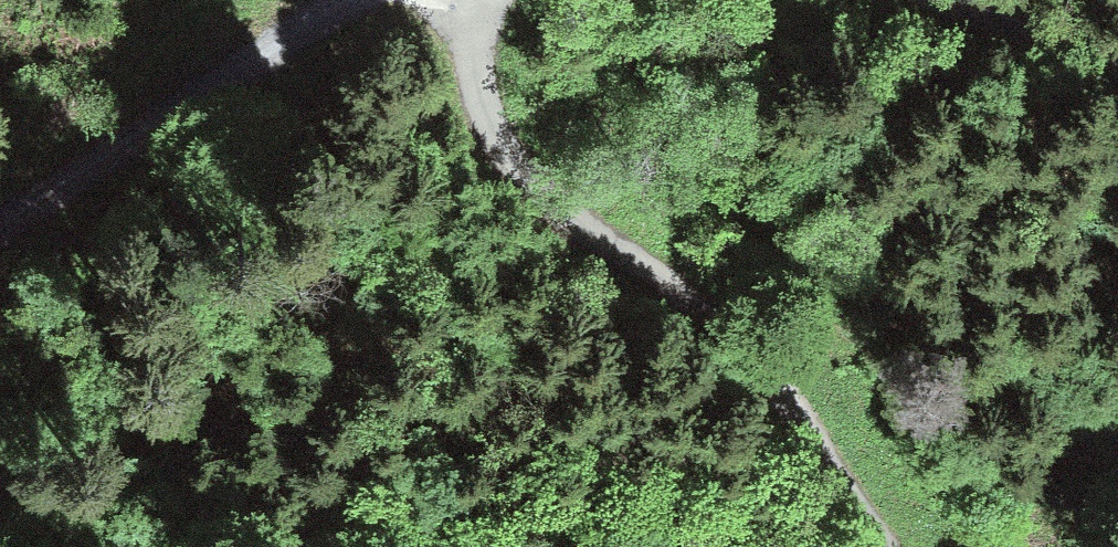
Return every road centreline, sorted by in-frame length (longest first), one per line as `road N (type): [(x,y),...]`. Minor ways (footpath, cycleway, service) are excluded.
road 1 (track): [(891,546),(787,397),(680,284),(513,157),(483,96),(475,0)]
road 2 (track): [(344,0),(254,47),(0,222)]
road 3 (track): [(1117,53),(960,0)]

